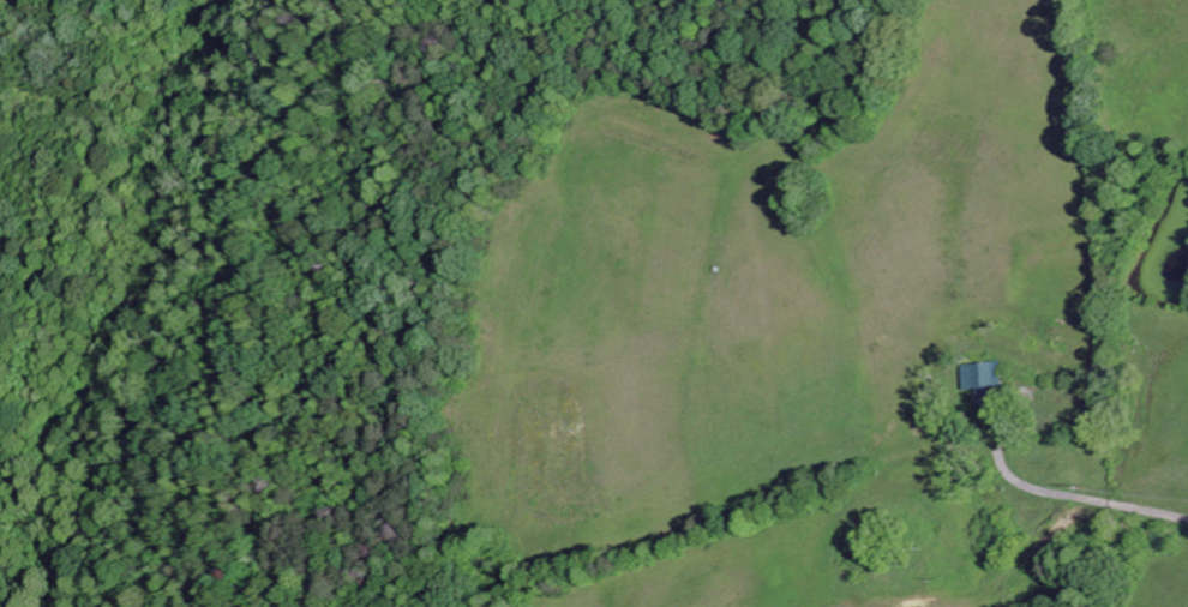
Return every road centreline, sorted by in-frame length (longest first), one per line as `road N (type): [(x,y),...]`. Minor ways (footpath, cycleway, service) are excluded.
road 1 (residential): [(1187,519),(1034,489),(998,462)]

